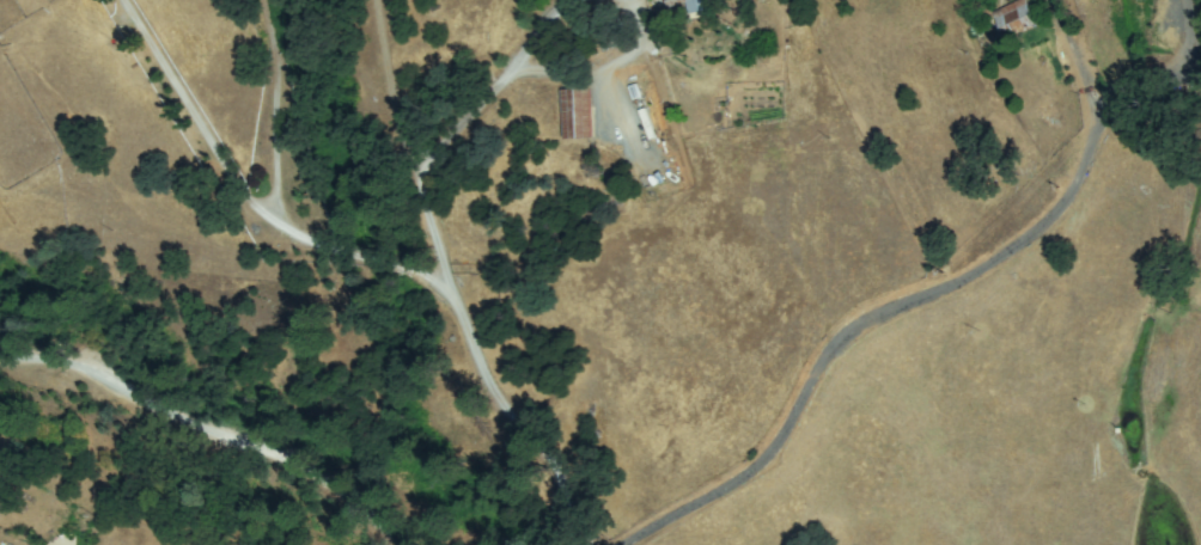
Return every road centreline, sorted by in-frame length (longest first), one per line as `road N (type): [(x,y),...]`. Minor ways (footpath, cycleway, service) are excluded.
road 1 (residential): [(609,544),(744,471),(846,326),(949,283),(1028,233),(1067,190),(1087,131),(1200,63)]
road 2 (residential): [(544,544),(511,495),(470,470),(243,446),(95,379),(0,357)]
road 3 (residential): [(662,516),(632,335),(566,269),(547,195),(574,123),(608,68)]
road 4 (residential): [(561,250),(420,188),(417,8)]
road 5 (residential): [(1200,307),(1181,228),(1178,178),(1182,131),(1200,70)]

